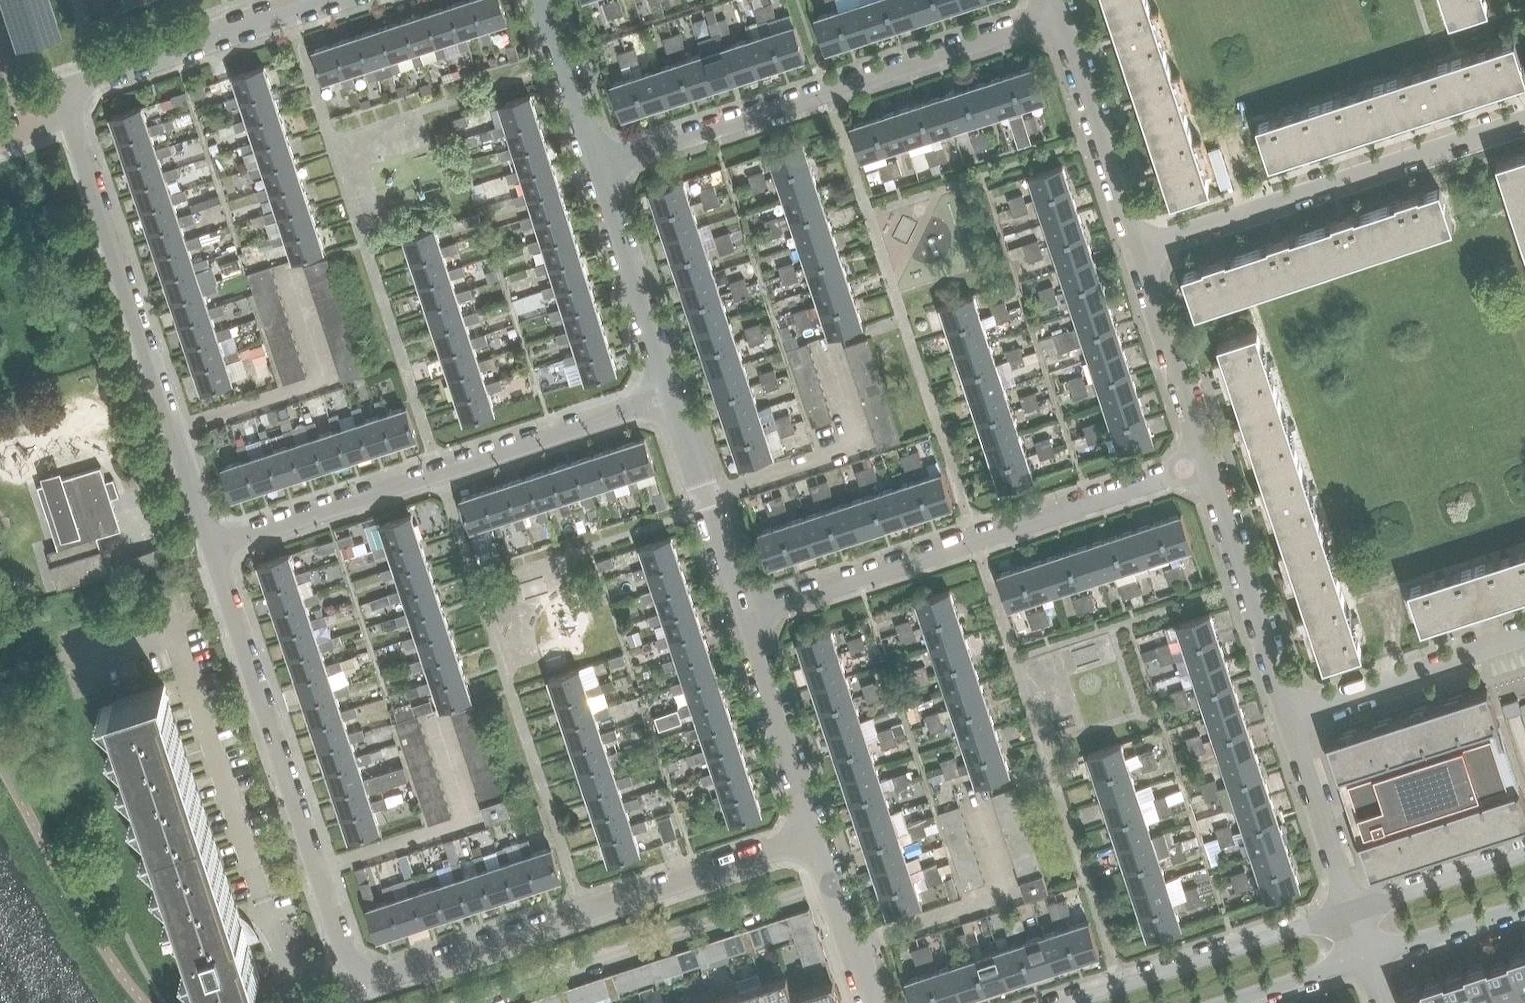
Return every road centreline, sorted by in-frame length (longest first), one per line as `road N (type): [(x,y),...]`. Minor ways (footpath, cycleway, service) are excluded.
road 1 (residential): [(209,548),(82,138),(77,100),(105,76),(322,0)]
road 2 (residential): [(597,161),(1058,17)]
road 3 (residential): [(743,612),(1204,469)]
road 4 (residential): [(209,548),(662,392)]
road 5 (residential): [(359,980),(811,830)]
road 6 (residential): [(359,980),(209,548)]
road 7 (residential): [(1524,121),(1136,239)]
road 8 (residential): [(1355,909),(1072,1002)]
road 9 (residential): [(1296,707),(1204,469)]
road 10 (residential): [(662,392),(597,161)]
road 11 (residential): [(1204,469),(1136,239)]
road 12 (residential): [(1296,707),(1524,633)]
road 13 (residential): [(1136,239),(1058,17)]
road 14 (residential): [(743,612),(662,392)]
road 15 (residential): [(811,830),(743,612)]
road 16 (residential): [(1355,909),(1296,707)]
road 17 (residential): [(867,1002),(811,830)]
road 18 (residential): [(1524,855),(1355,909)]
road 19 (residential): [(597,161),(544,0)]
road 20 (residential): [(1374,971),(1524,916)]

